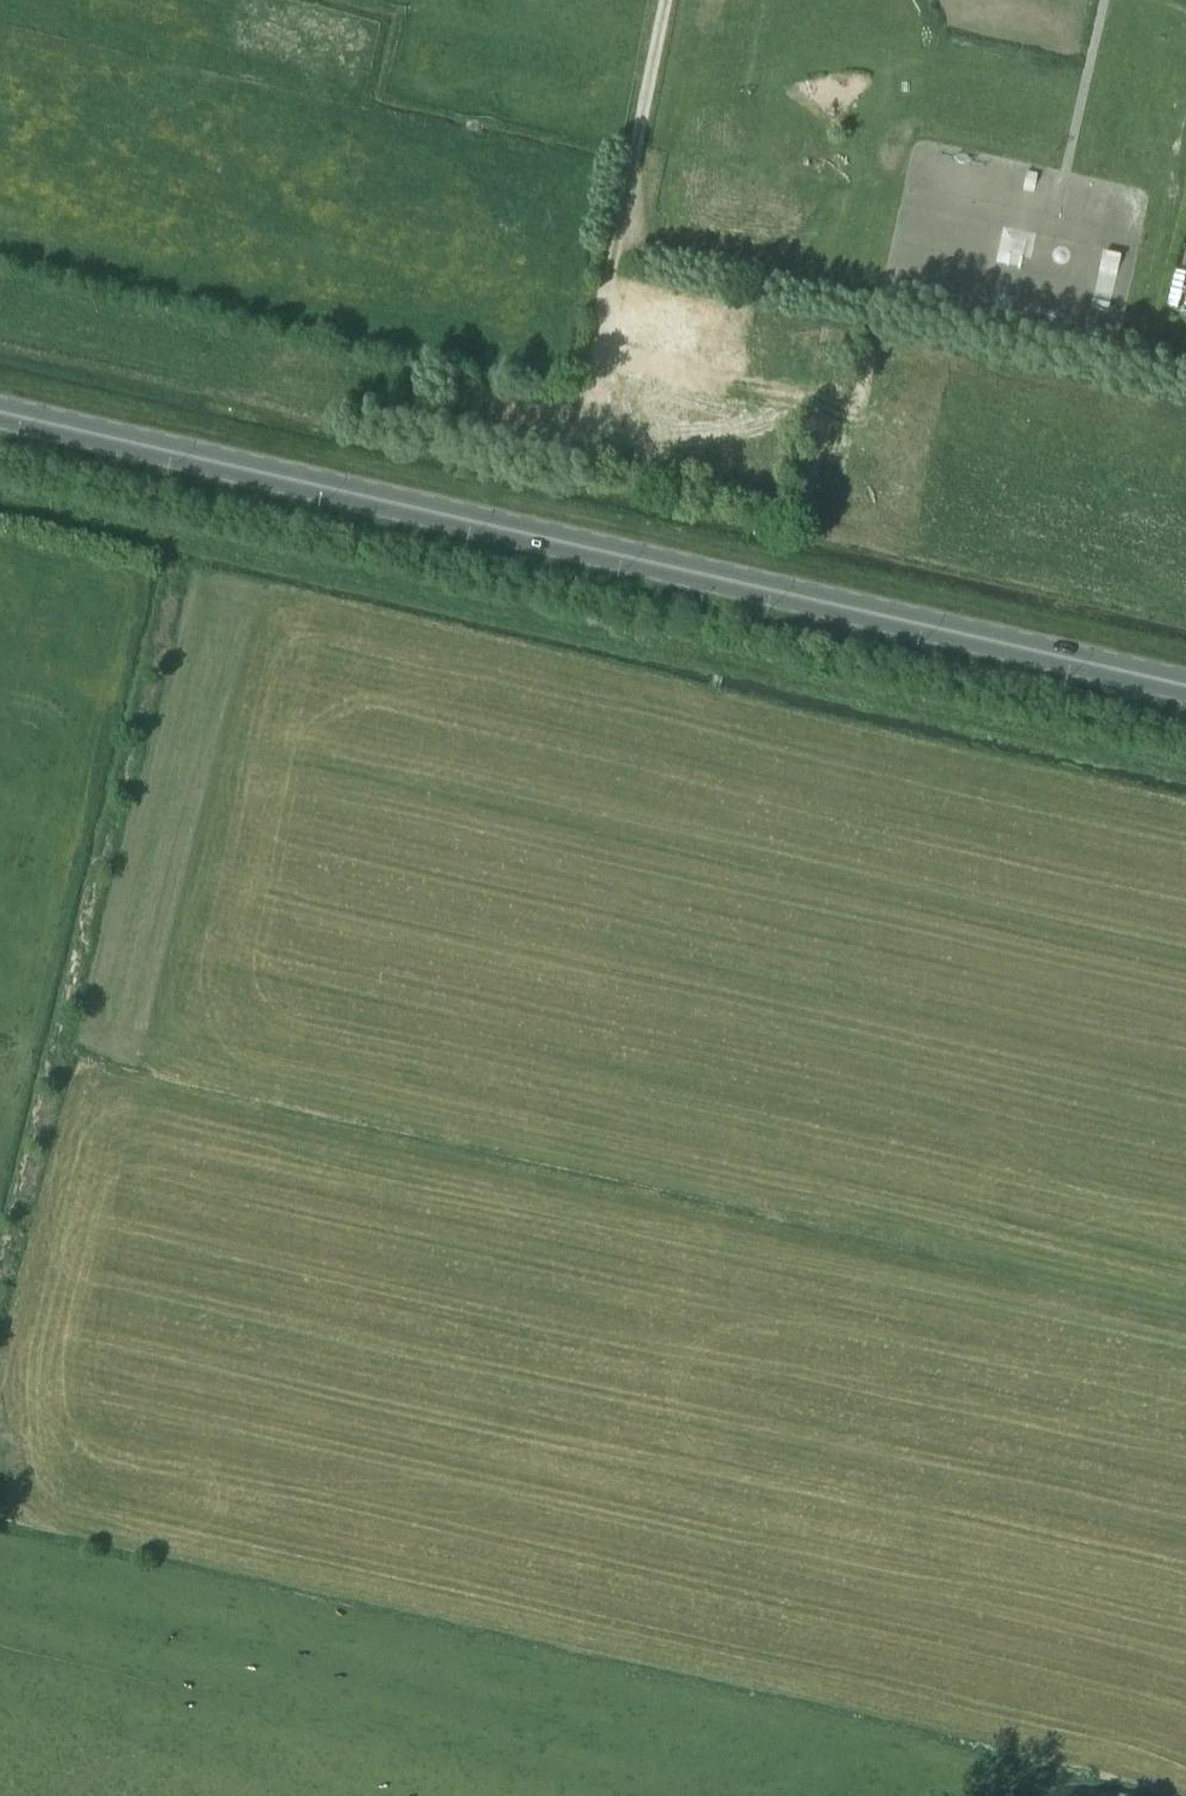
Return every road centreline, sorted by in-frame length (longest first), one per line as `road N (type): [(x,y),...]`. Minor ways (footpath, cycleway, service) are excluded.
road 1 (primary): [(1185,690),(0,419)]
road 2 (residential): [(663,0),(594,333)]

